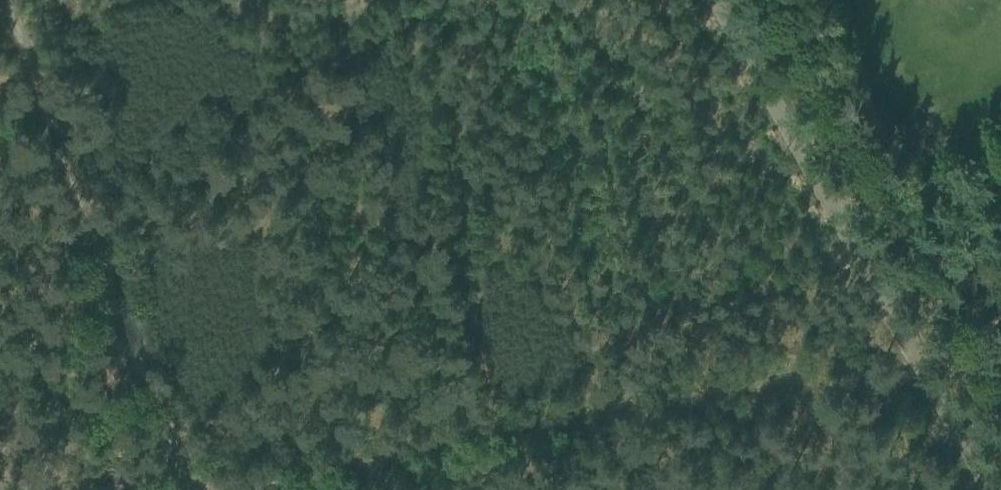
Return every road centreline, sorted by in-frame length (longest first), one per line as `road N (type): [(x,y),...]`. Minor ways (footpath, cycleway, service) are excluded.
road 1 (track): [(251,489),(905,347)]
road 2 (unclassified): [(986,489),(714,0)]
road 3 (track): [(186,489),(9,0)]

